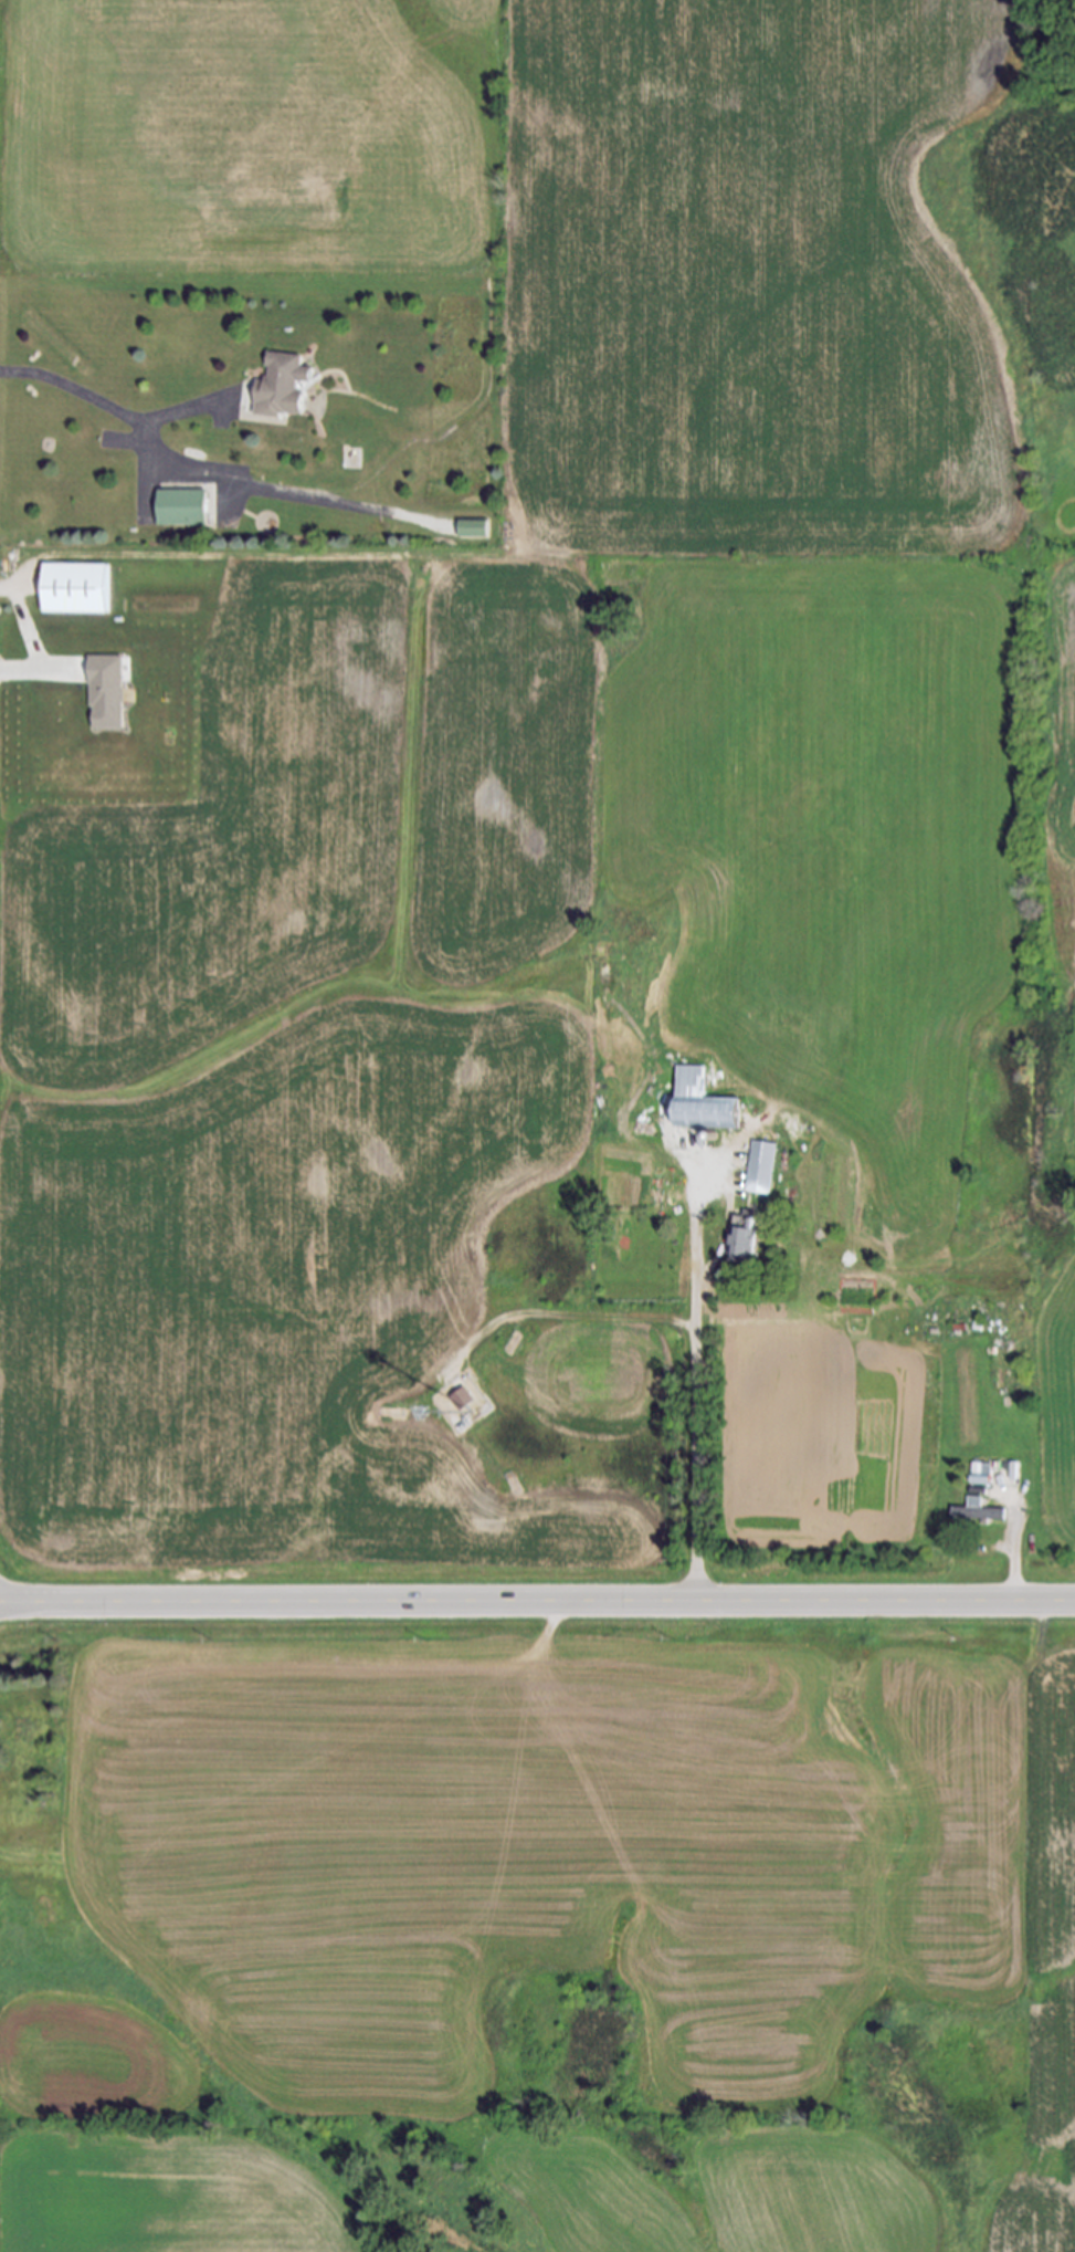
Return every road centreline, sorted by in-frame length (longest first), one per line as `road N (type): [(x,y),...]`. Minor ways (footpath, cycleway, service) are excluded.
road 1 (primary): [(1074,1602),(0,1603)]

